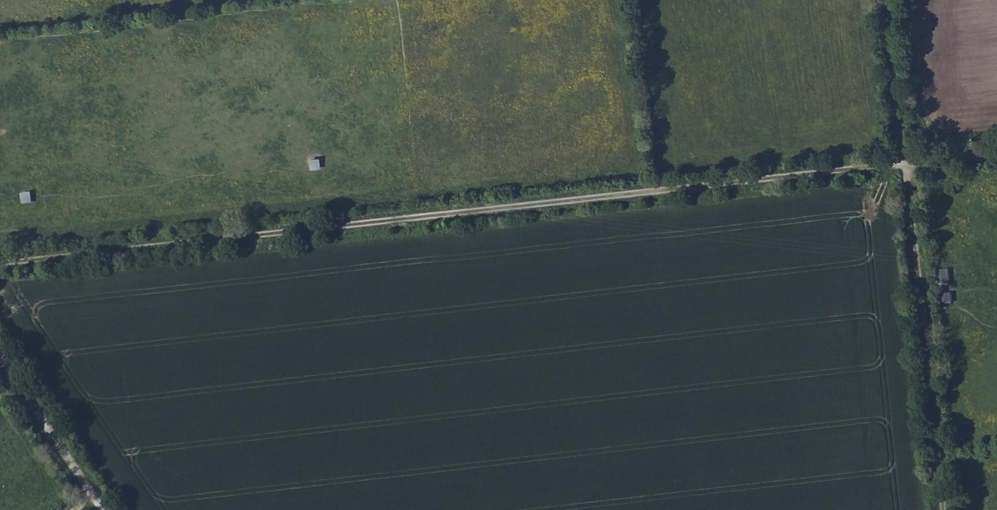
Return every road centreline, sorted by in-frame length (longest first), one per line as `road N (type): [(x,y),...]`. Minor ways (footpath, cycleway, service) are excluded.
road 1 (track): [(0,264),(996,153)]
road 2 (track): [(886,0),(943,509)]
road 3 (track): [(104,509),(0,351)]

